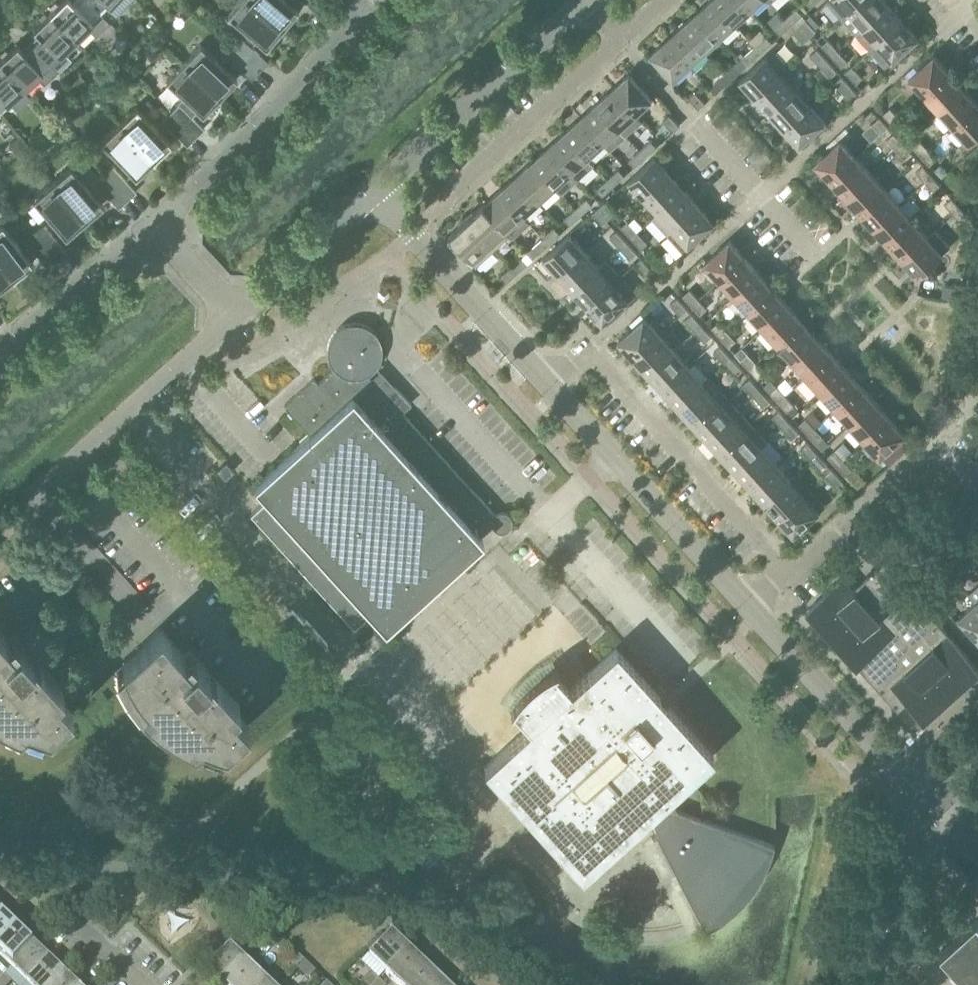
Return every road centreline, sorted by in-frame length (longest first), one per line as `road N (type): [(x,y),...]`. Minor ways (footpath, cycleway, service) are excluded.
road 1 (residential): [(749,605),(786,570),(589,354),(553,386)]
road 2 (residential): [(155,225),(244,141),(358,12)]
road 3 (tertiary): [(749,605),(553,386)]
road 4 (residential): [(816,257),(620,39)]
road 5 (tertiary): [(585,0),(378,191)]
road 6 (tertiary): [(934,796),(749,605)]
road 7 (tertiary): [(553,386),(378,191)]
road 8 (residential): [(620,39),(457,193)]
road 9 (residential): [(0,348),(155,225)]
road 10 (tertiary): [(883,984),(934,796)]
road 11 (unclassified): [(233,318),(378,191)]
road 12 (unclassified): [(131,409),(233,318)]
road 13 (residential): [(233,318),(155,225)]

